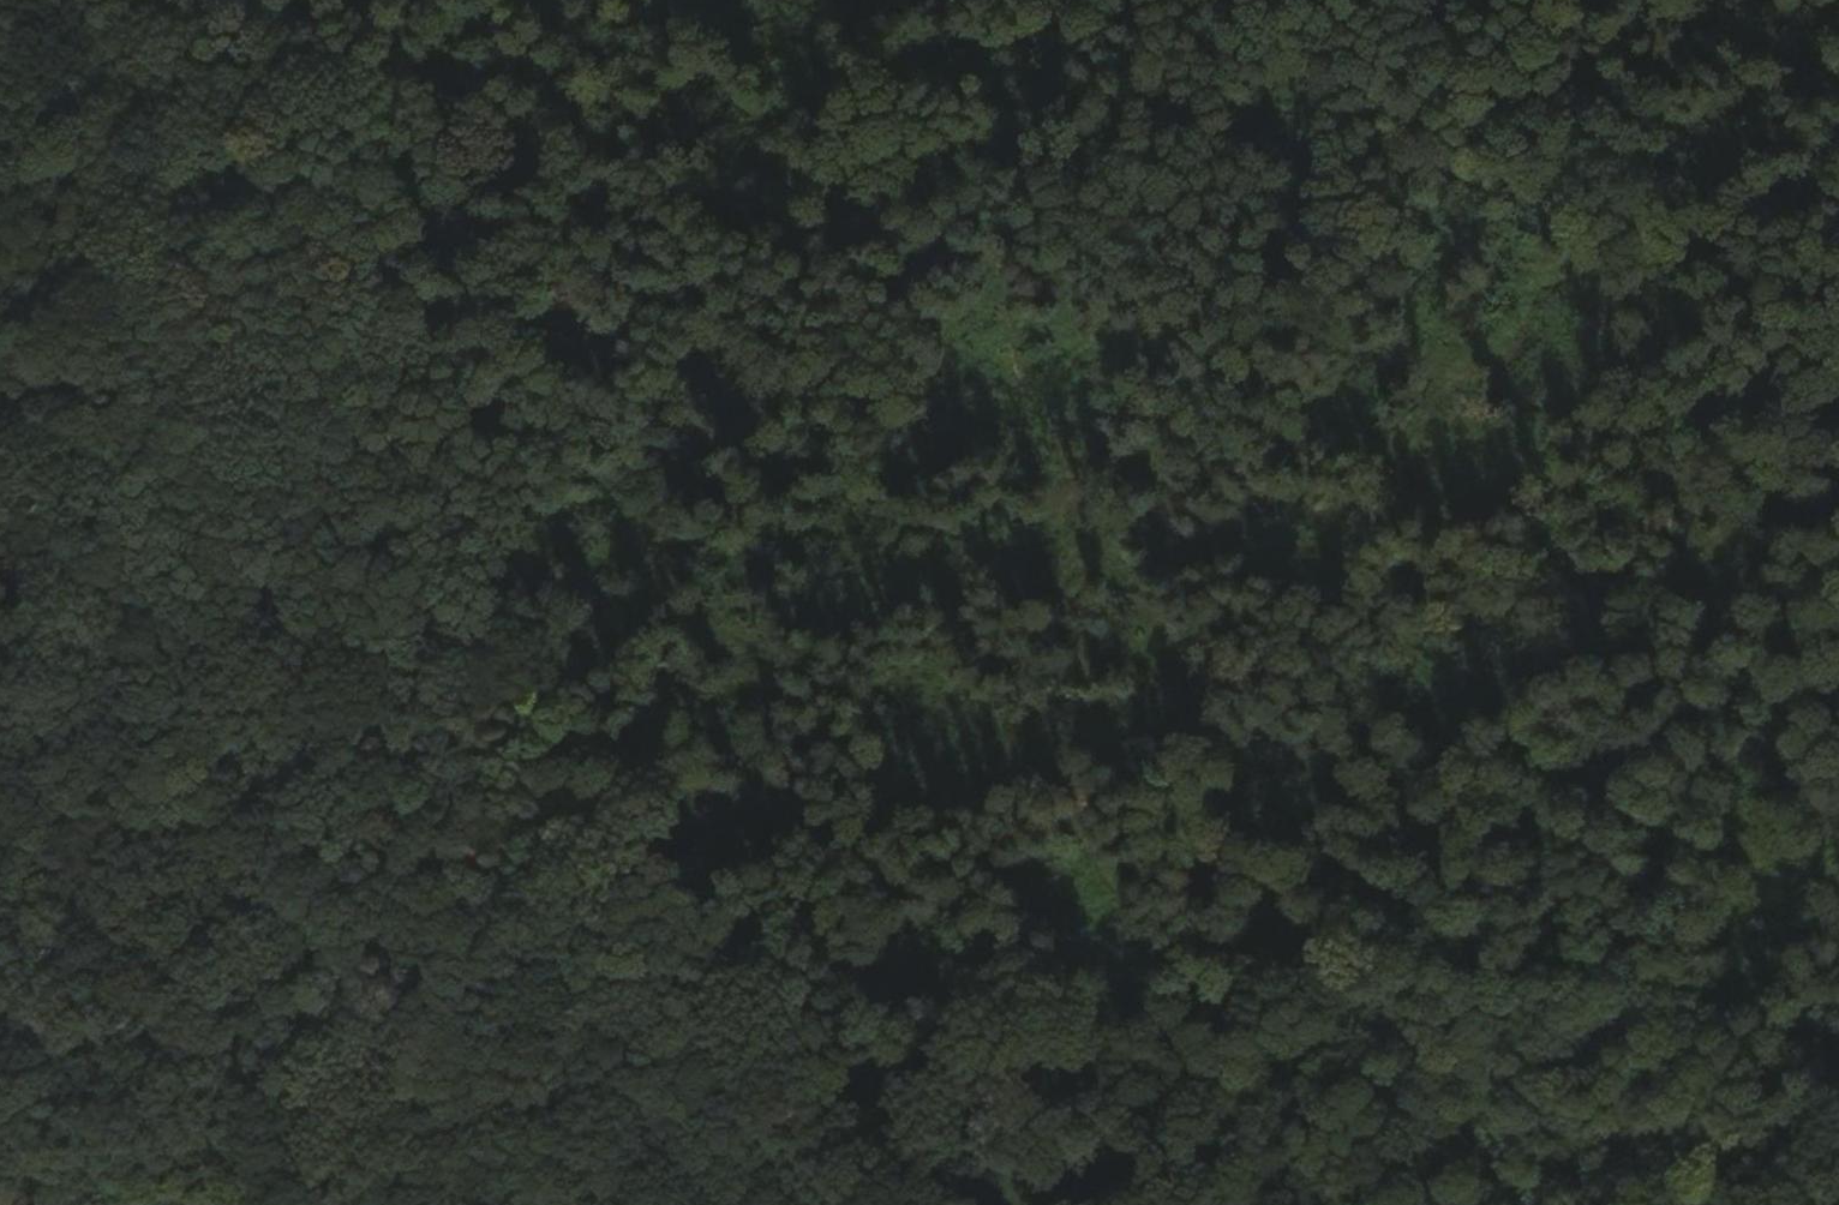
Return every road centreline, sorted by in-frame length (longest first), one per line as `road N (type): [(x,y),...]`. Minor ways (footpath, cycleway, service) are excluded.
road 1 (track): [(450,1204),(279,955),(199,815),(168,544),(170,463),(219,389),(313,285),(342,241),(359,187),(336,111),(267,0)]

